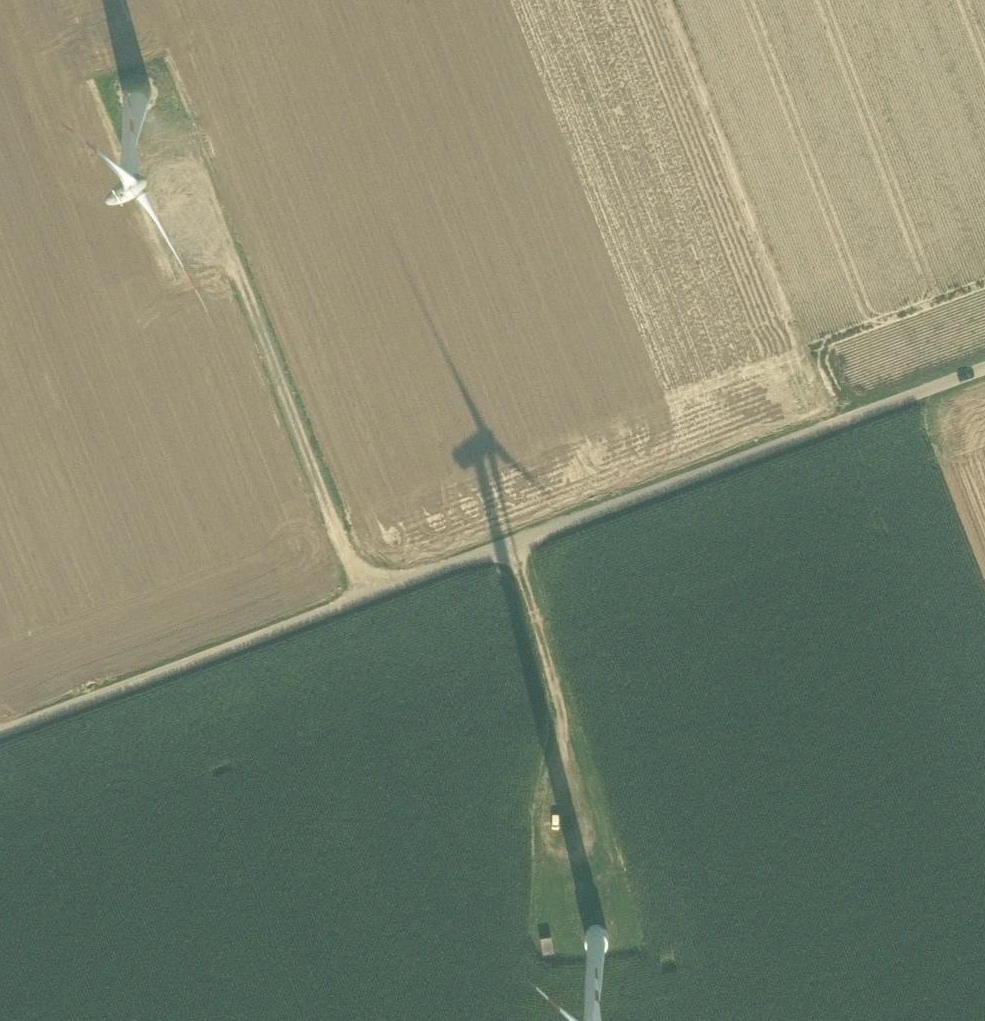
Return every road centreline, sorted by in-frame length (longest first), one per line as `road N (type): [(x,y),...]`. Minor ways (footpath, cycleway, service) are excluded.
road 1 (unclassified): [(0,732),(984,367)]

